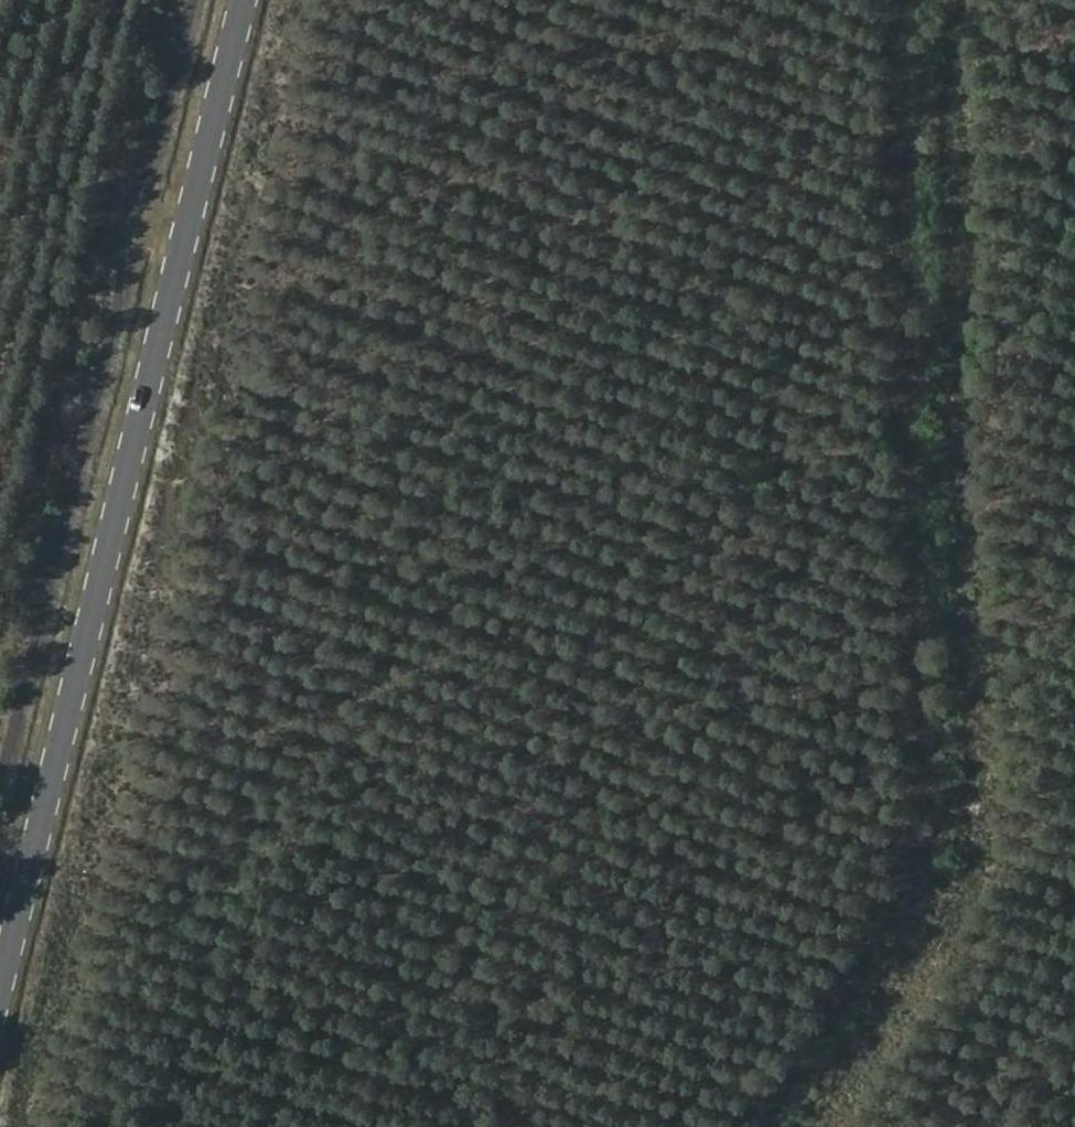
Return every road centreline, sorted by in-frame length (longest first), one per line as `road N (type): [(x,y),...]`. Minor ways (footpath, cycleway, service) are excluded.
road 1 (track): [(955,0),(959,622),(972,870),(814,1126)]
road 2 (secondary): [(235,0),(0,956)]

